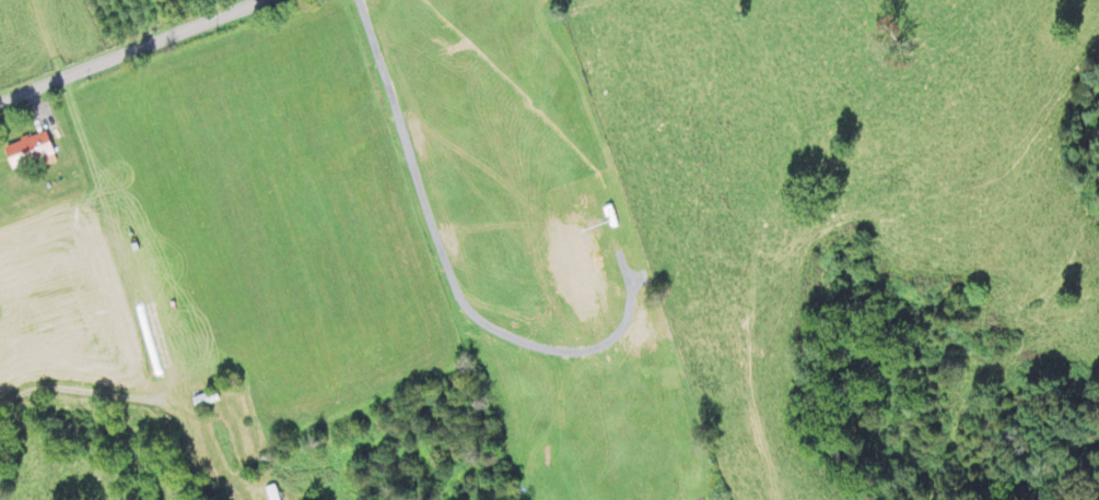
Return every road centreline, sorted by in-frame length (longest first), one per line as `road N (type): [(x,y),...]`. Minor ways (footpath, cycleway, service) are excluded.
road 1 (tertiary): [(0,98),(249,0)]

